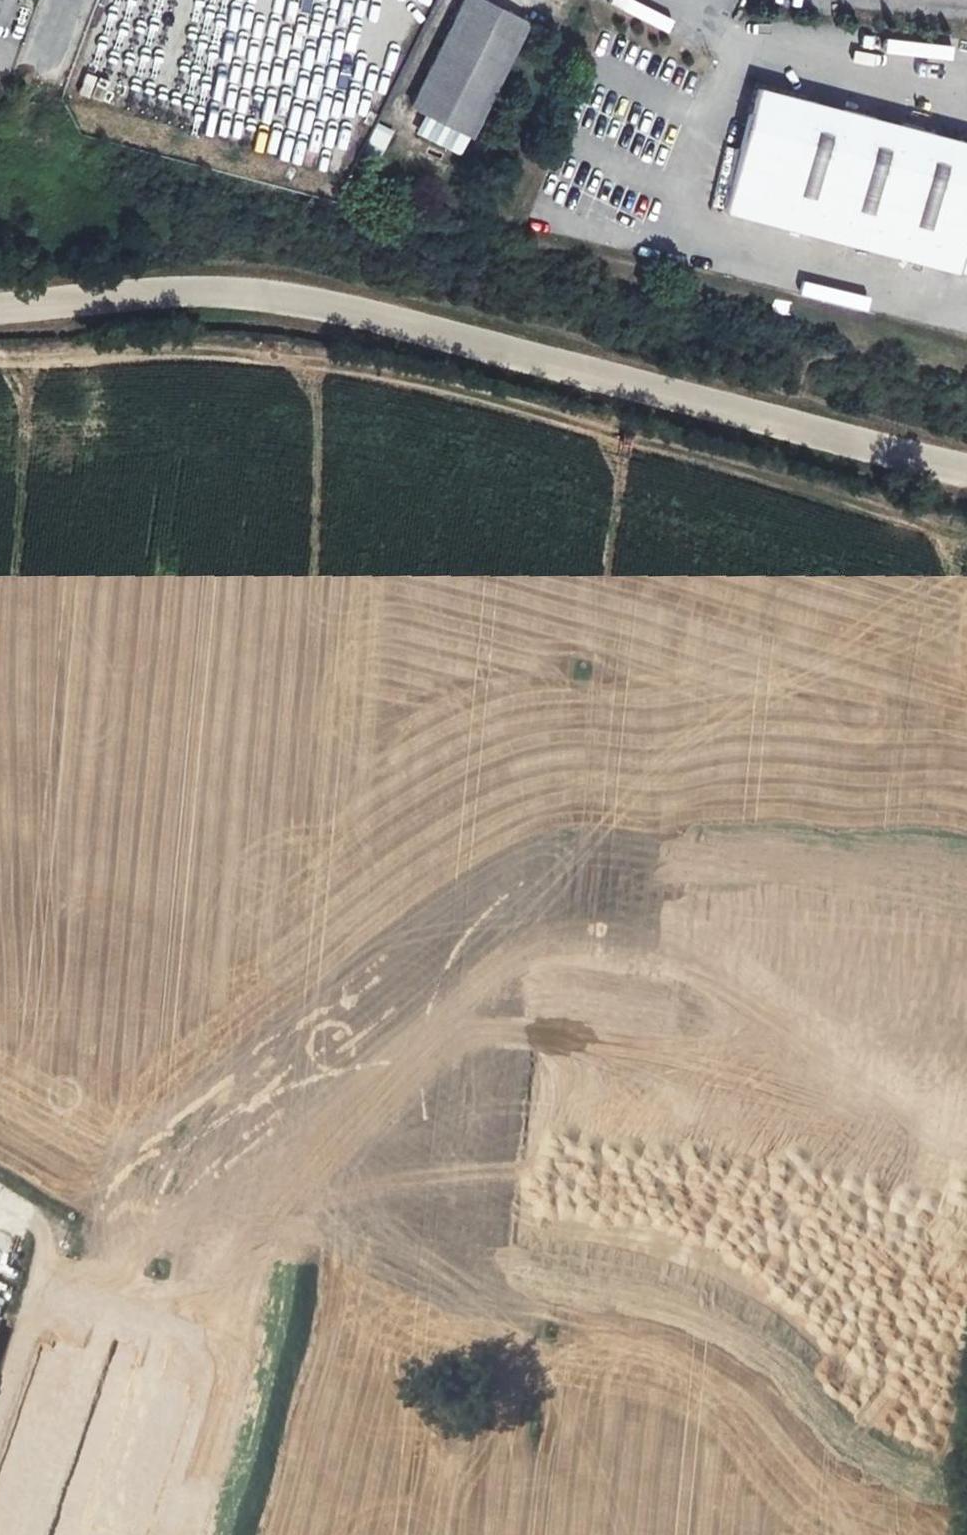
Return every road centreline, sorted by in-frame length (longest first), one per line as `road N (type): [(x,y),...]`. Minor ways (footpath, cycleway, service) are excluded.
road 1 (unclassified): [(966,467),(310,303),(202,292),(0,309)]

